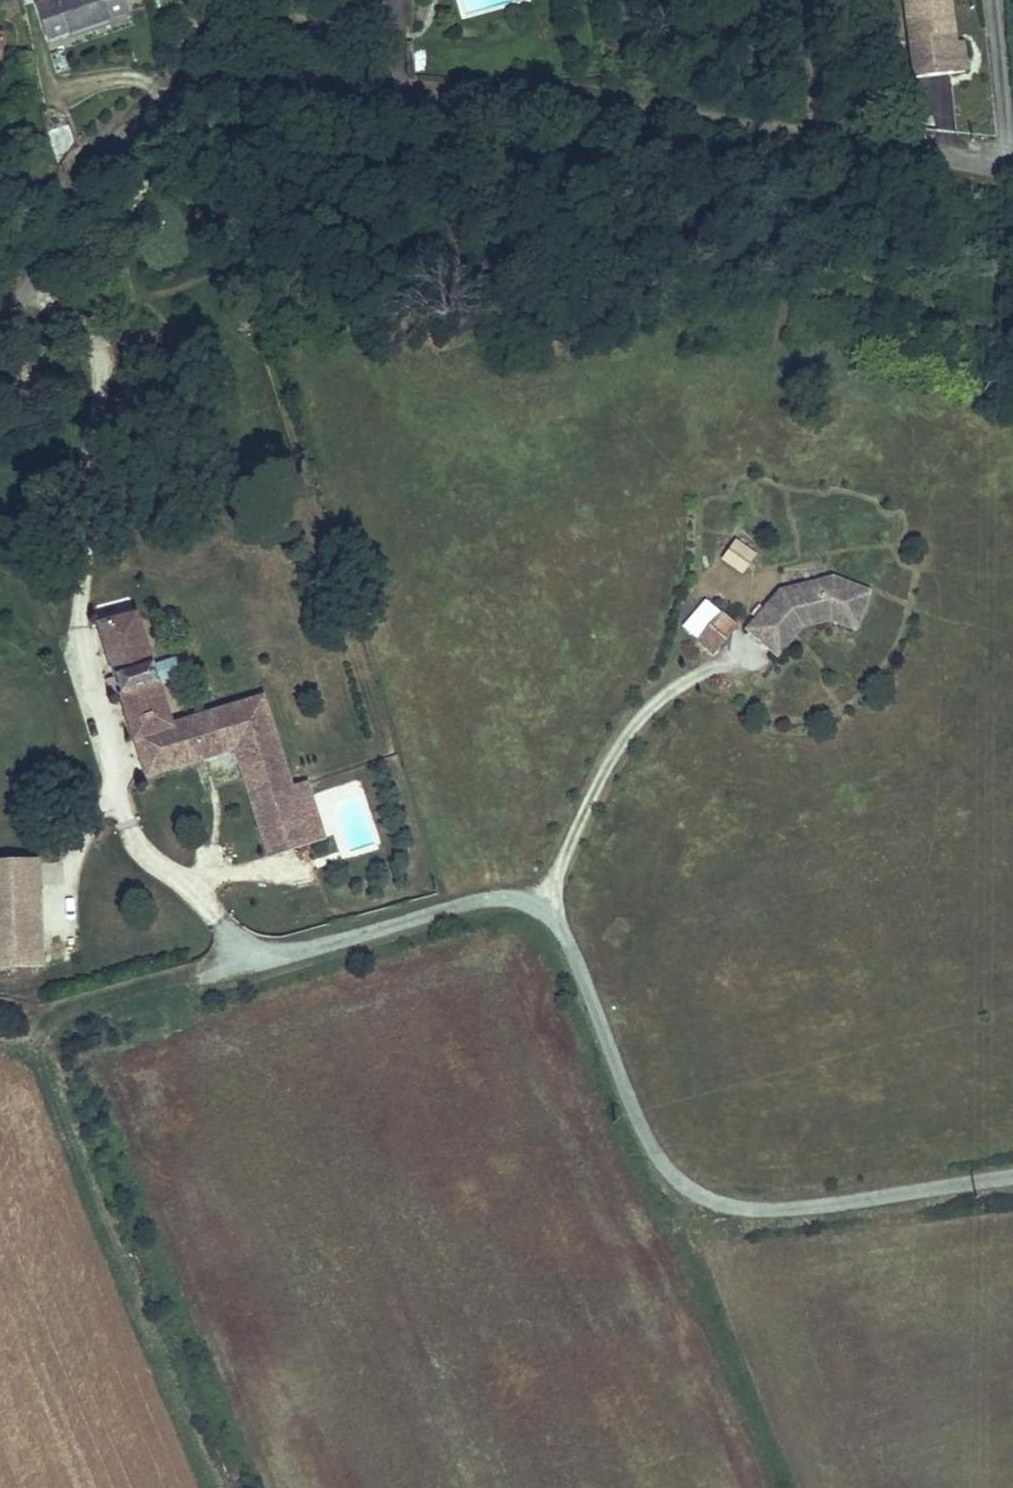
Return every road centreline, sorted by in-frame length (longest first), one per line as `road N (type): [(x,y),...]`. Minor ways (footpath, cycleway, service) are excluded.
road 1 (unclassified): [(1012,163),(645,103),(215,82),(117,128),(26,300),(0,325)]

